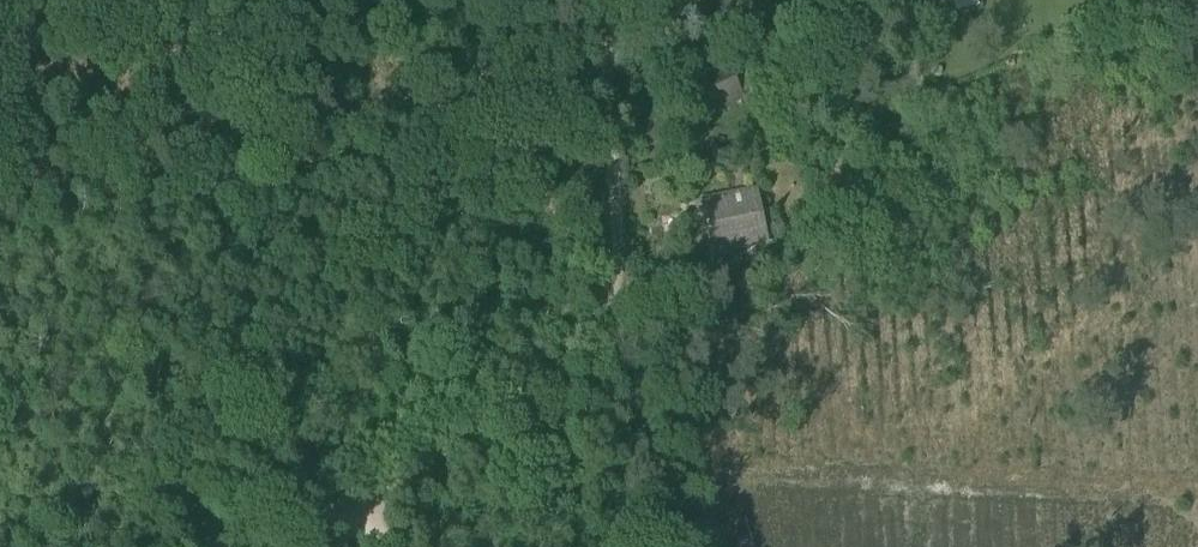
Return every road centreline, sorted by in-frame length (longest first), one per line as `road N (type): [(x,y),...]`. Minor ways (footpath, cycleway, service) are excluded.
road 1 (track): [(603,43),(606,305),(592,354),(565,398),(518,433),(356,498)]
road 2 (track): [(212,546),(356,498)]

